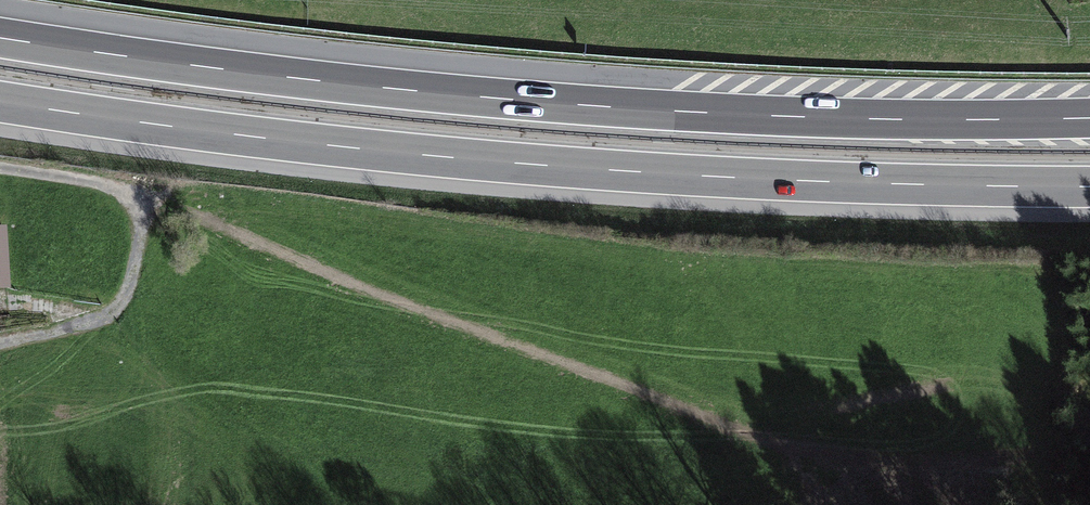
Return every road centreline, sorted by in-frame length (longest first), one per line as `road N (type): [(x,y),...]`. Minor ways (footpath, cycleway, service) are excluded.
road 1 (motorway): [(0,102),(485,161),(817,181),(1089,187)]
road 2 (motorway): [(1089,117),(848,117),(554,102),(0,37)]
road 3 (track): [(0,157),(105,172),(143,188),(152,218),(124,286),(92,308),(0,334)]

